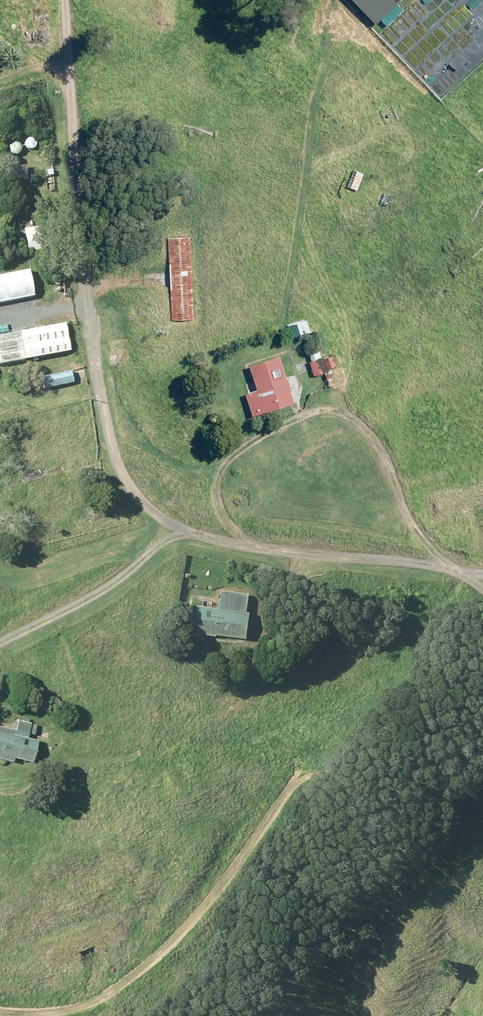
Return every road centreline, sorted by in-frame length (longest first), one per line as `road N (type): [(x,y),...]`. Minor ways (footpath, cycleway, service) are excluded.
road 1 (track): [(482,591),(439,567),(290,551),(183,530),(136,494),(117,464),(100,391),(63,111),(59,0)]
road 2 (track): [(454,572),(416,526),(365,426),(337,408),(305,414),(229,460),(219,501),(252,546)]
road 3 (track): [(194,532),(170,539),(68,611),(0,644)]

